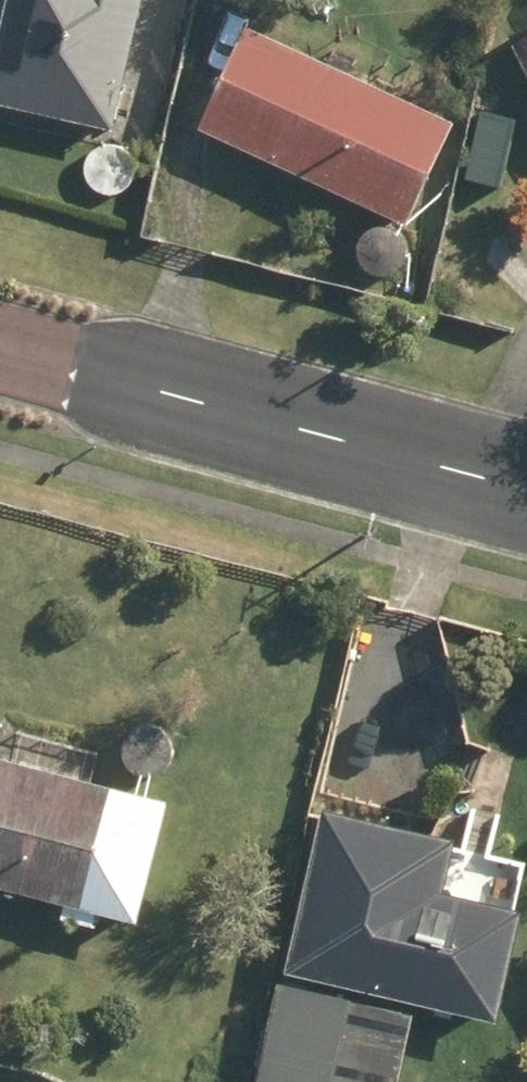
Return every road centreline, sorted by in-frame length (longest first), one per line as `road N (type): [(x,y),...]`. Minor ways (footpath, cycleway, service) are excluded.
road 1 (residential): [(526,487),(0,346)]

